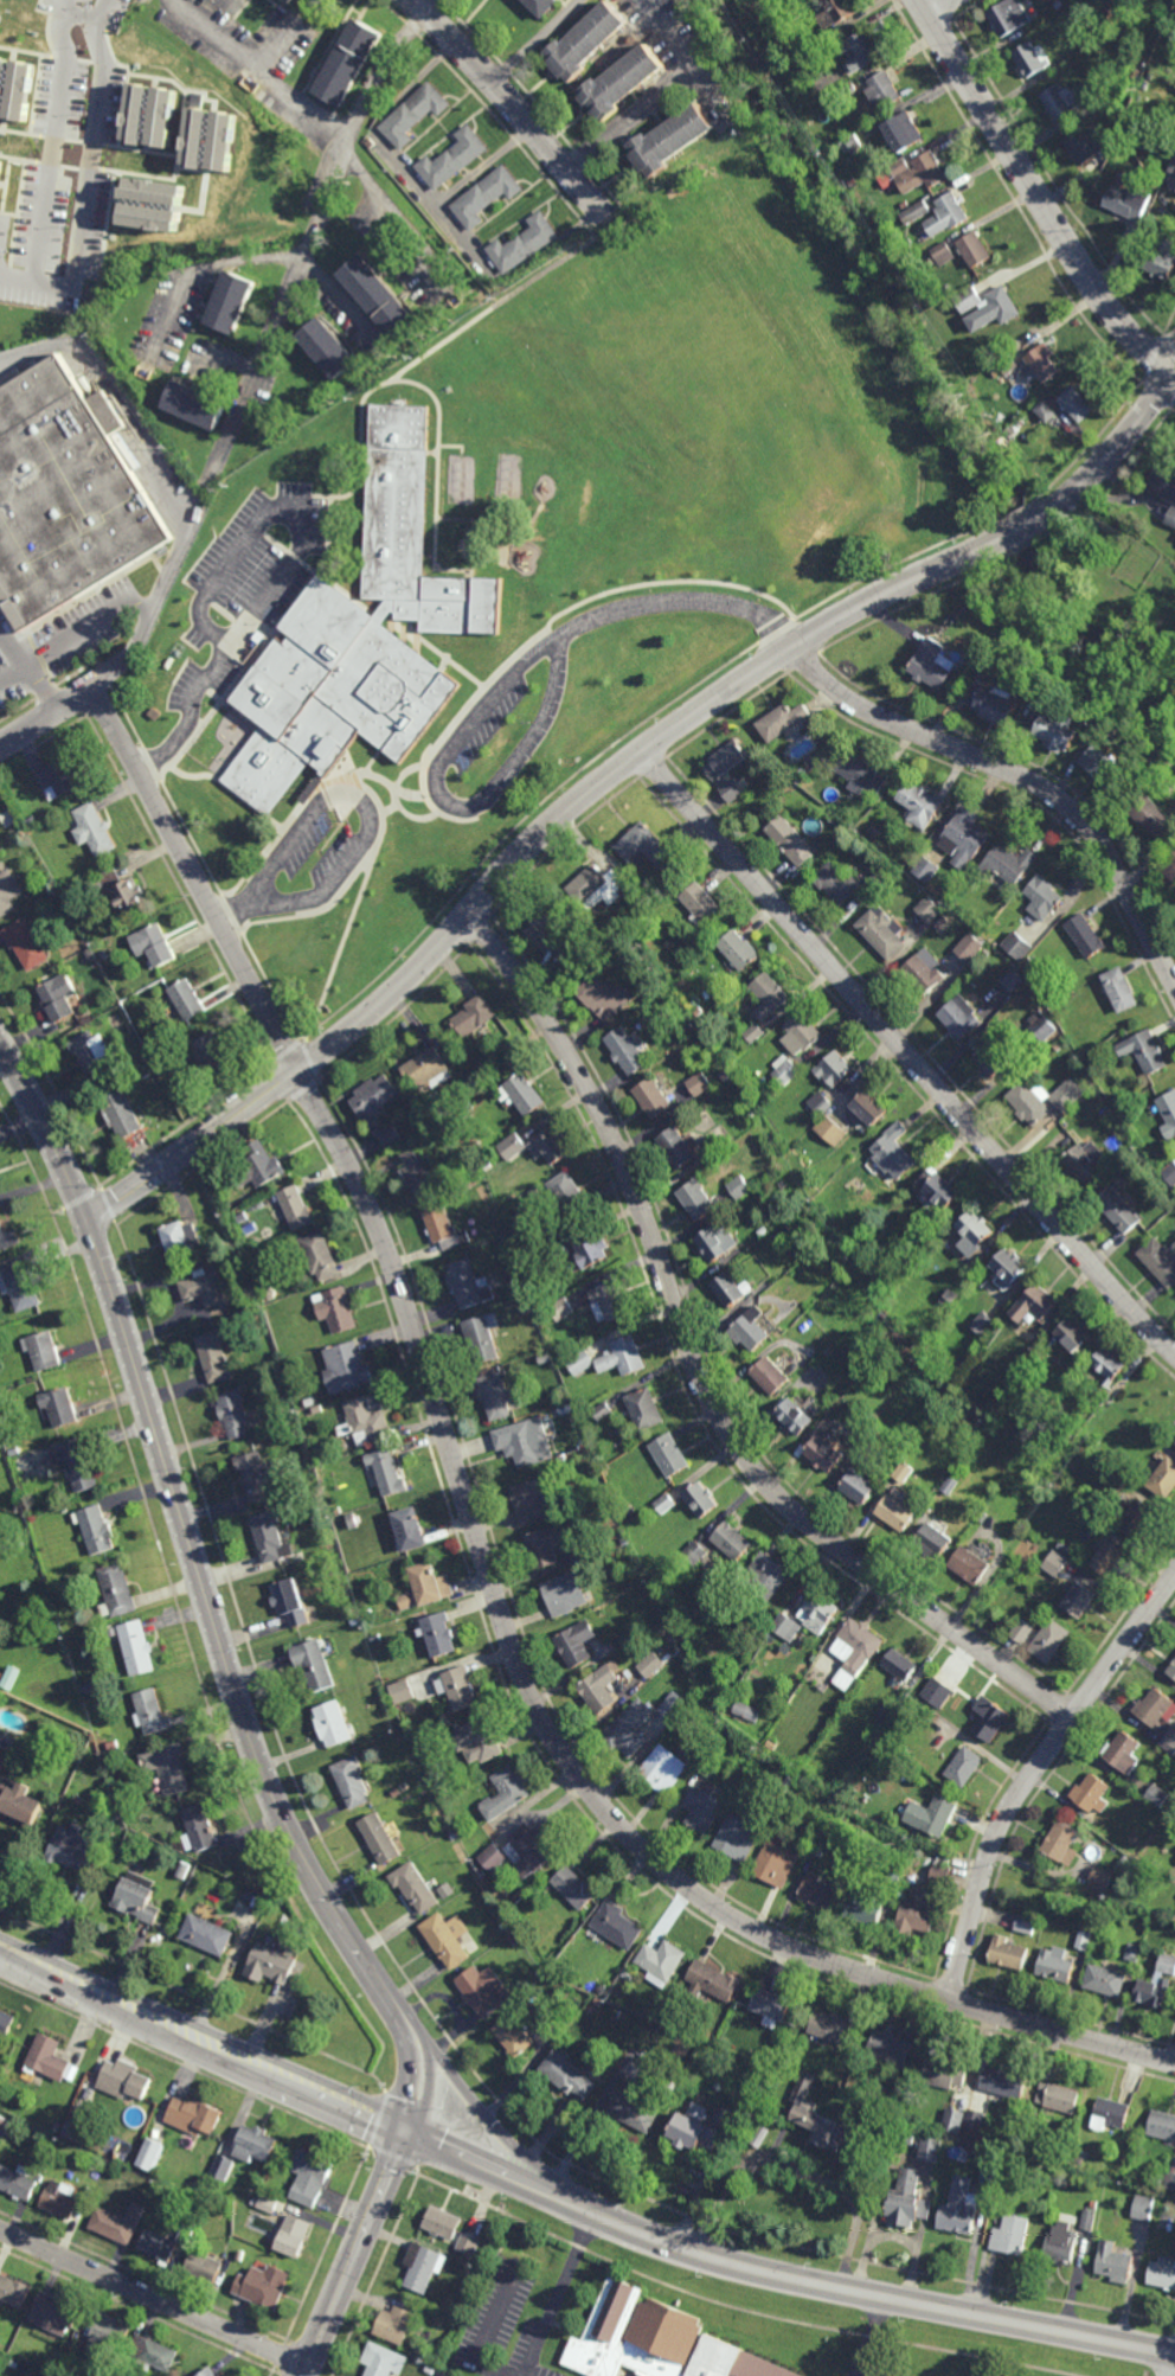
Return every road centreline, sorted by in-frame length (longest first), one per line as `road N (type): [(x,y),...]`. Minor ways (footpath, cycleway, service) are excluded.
road 1 (residential): [(1174,2065),(800,1953),(696,1895),(618,1826),(533,1704),(375,1221),(297,1071)]
road 2 (tertiary): [(0,1046),(89,1223),(253,1754),(320,1887),(415,2035)]
road 3 (residential): [(1071,1716),(835,1544),(743,1456),(707,1396),(608,1127),(516,972),(468,914)]
road 4 (residential): [(1014,536),(797,646),(640,751),(538,837),(377,1010),(297,1071)]
road 5 (residential): [(1174,1352),(640,751)]
road 6 (tertiary): [(1174,2355),(815,2285),(647,2235)]
road 7 (residential): [(1174,984),(1109,852),(1083,818),(1042,786),(854,703),(797,646)]
road 8 (residential): [(1174,1575),(1009,1806),(983,1868),(948,2000)]
road 9 (residential): [(1174,381),(1122,325),(1062,242),(920,0)]
road 10 (tertiary): [(405,2127),(0,1943)]
road 11 (residential): [(297,1071),(95,692)]
road 12 (residential): [(107,0),(92,15),(66,6),(69,60),(37,271),(25,280),(0,275)]
road 13 (residential): [(306,2368),(0,2229)]
road 14 (residential): [(92,15),(105,55),(103,103),(75,277),(58,289),(25,280)]
road 15 (tertiary): [(415,2035),(456,2092),(572,2189),(647,2235)]
road 16 (residential): [(603,216),(413,0)]
road 17 (tertiary): [(405,2127),(302,2375)]
road 18 (tertiary): [(647,2235),(405,2127)]
road 19 (residential): [(297,1071),(89,1223)]
road 20 (residential): [(1174,359),(1123,444),(1041,520)]

